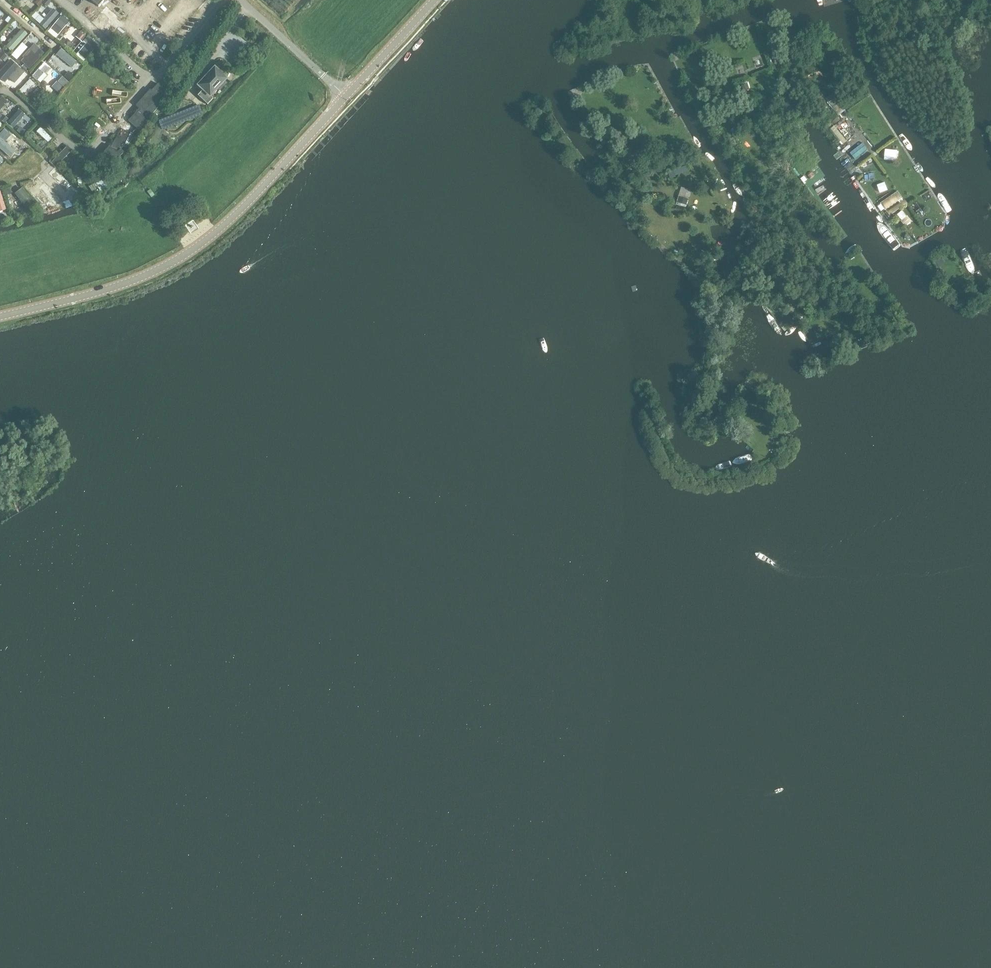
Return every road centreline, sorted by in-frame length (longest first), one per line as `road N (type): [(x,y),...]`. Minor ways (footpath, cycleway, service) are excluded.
road 1 (tertiary): [(0,316),(119,285),(186,254),(257,193),(346,96)]
road 2 (unclassified): [(346,96),(241,0)]
road 3 (tertiary): [(346,96),(434,0)]

